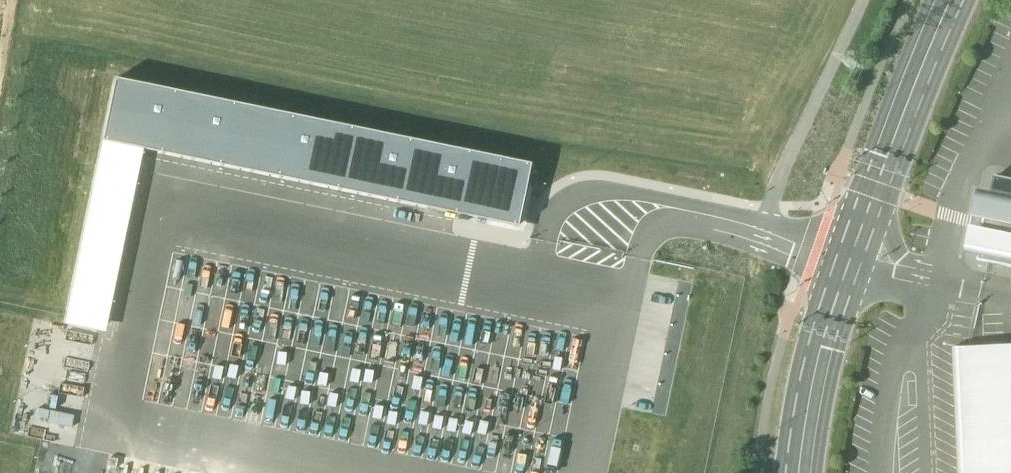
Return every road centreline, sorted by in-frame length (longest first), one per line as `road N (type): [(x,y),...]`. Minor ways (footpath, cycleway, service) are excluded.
road 1 (tertiary): [(798,472),(825,332),(849,264),(965,0)]

